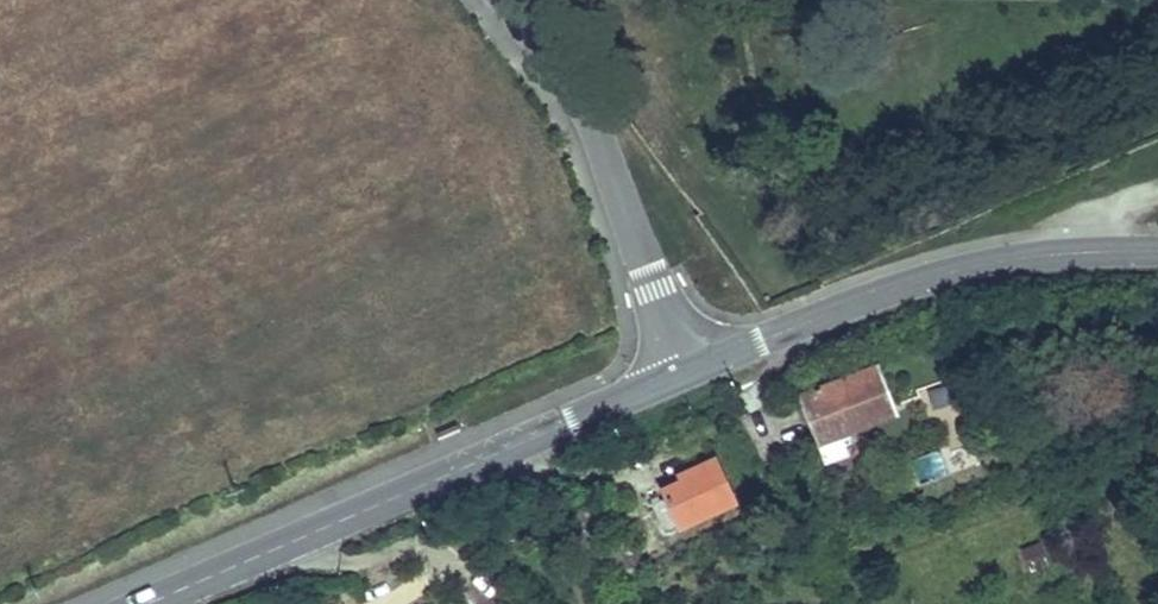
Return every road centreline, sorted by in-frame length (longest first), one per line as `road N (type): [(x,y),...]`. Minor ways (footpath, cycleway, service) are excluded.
road 1 (secondary): [(152,603),(687,370)]
road 2 (secondary): [(1157,251),(1010,258),(950,269),(687,370)]
road 3 (residential): [(687,370),(569,88),(502,0)]

